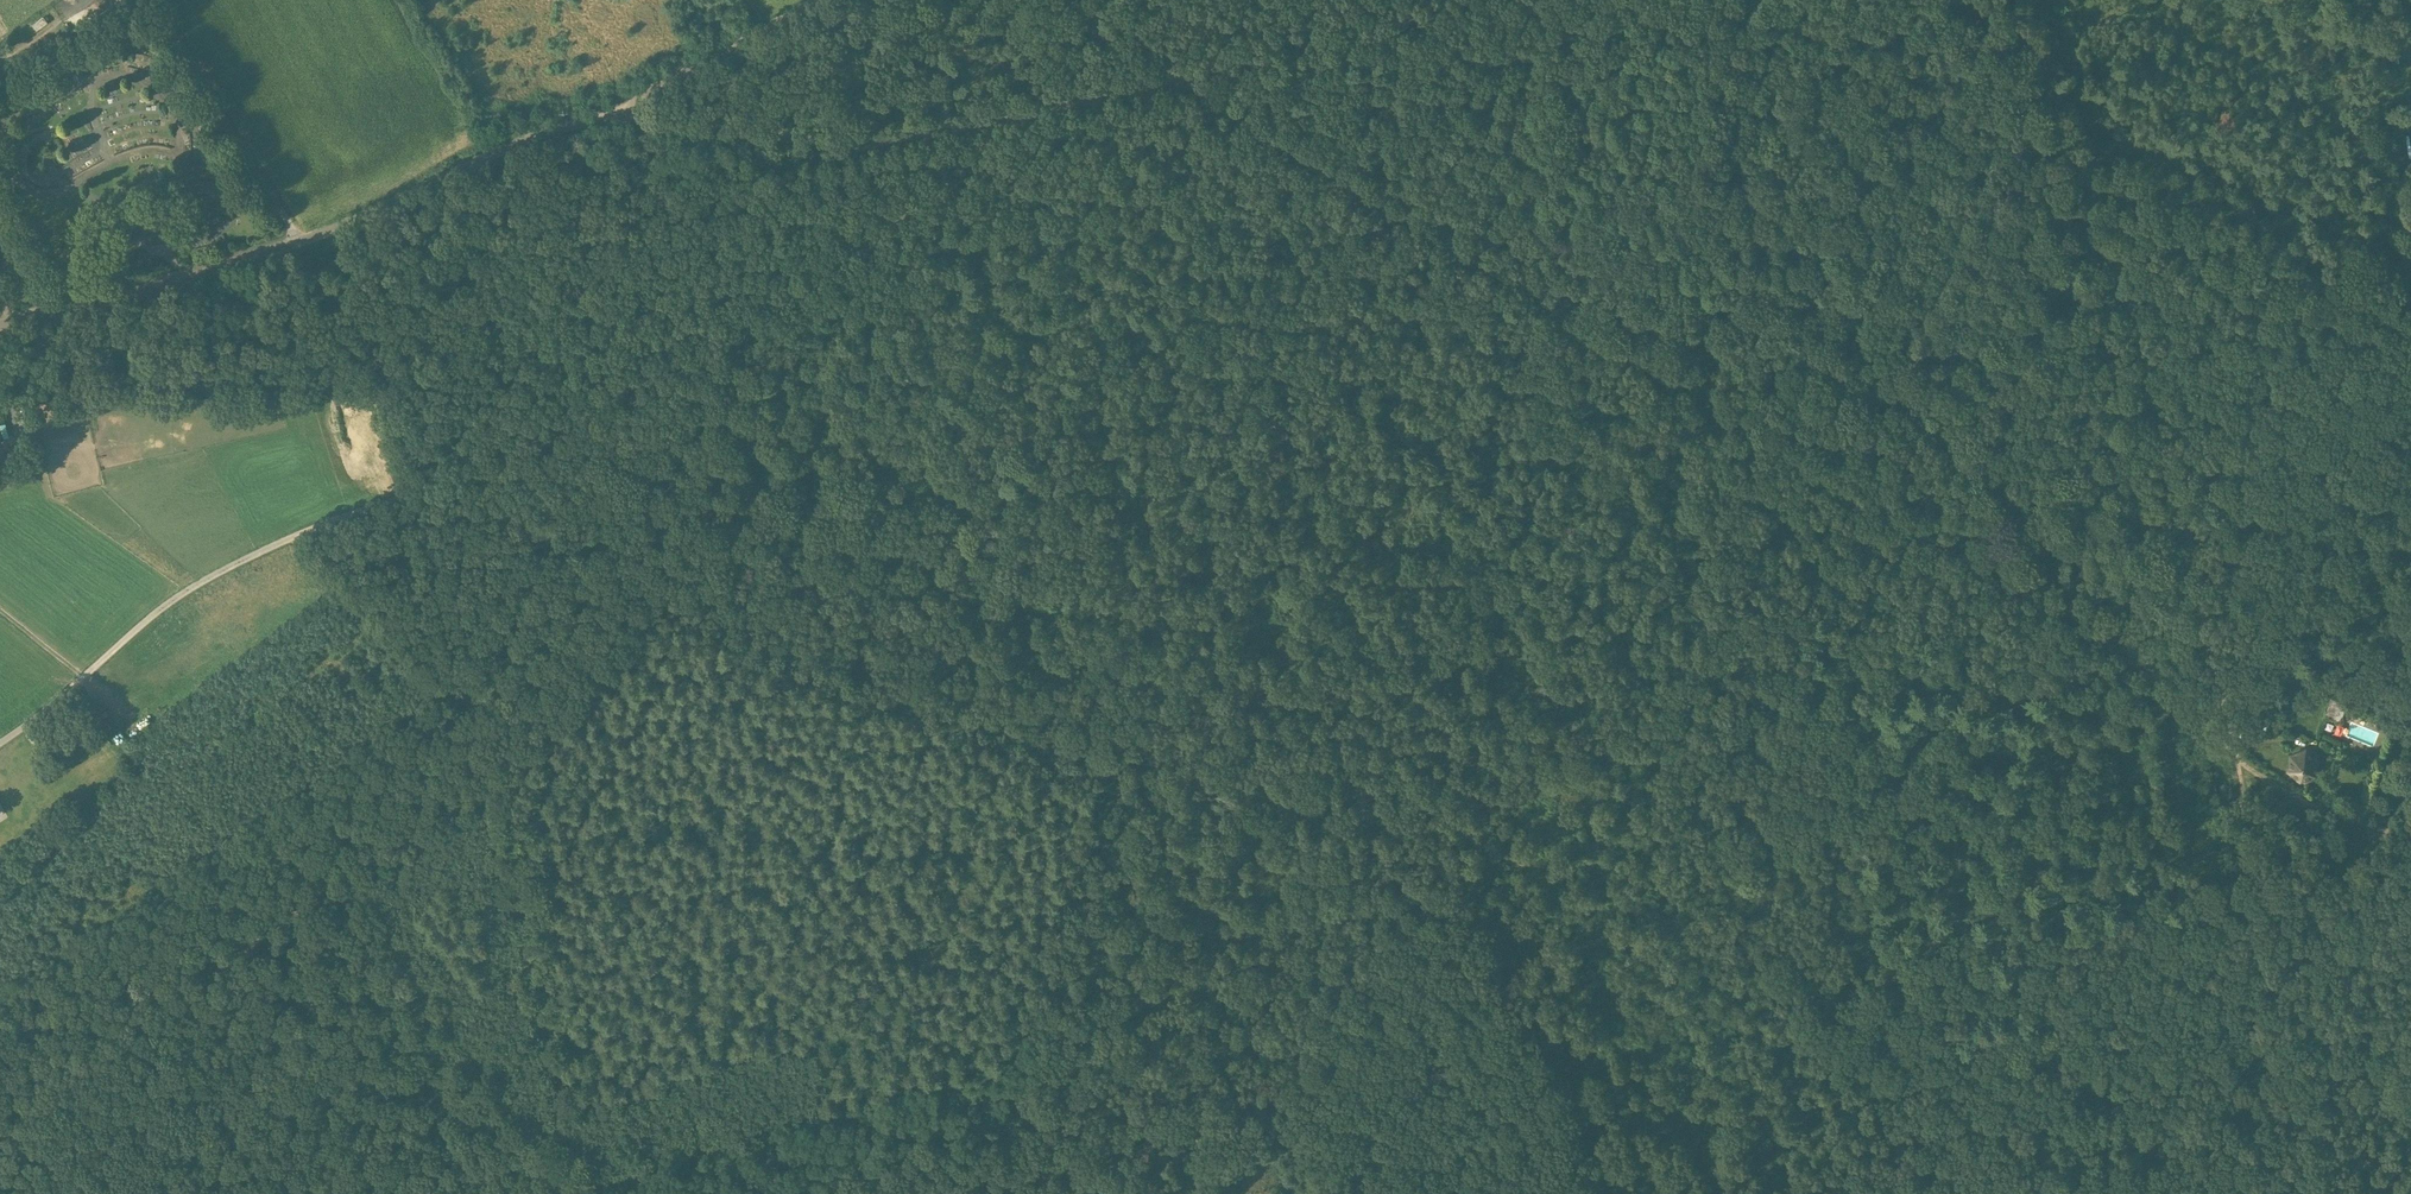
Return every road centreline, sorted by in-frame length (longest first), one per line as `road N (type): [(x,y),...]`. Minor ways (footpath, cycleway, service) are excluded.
road 1 (unclassified): [(1031,111),(617,422),(258,555),(160,610),(0,745)]
road 2 (track): [(1363,184),(971,1193)]
road 3 (track): [(1363,184),(1711,385),(2229,738)]
road 4 (track): [(2236,766),(2157,402),(2018,0)]
road 5 (unclassified): [(0,325),(294,244),(539,138),(618,114)]
road 6 (unclassified): [(1031,111),(1472,0)]
road 7 (track): [(2334,1193),(2236,766)]
road 8 (unclassified): [(618,114),(802,143),(875,145),(1031,111)]
road 9 (unclassified): [(618,114),(817,0)]
road 10 (track): [(1172,75),(1363,184)]
road 11 (track): [(2236,766),(2410,839)]

